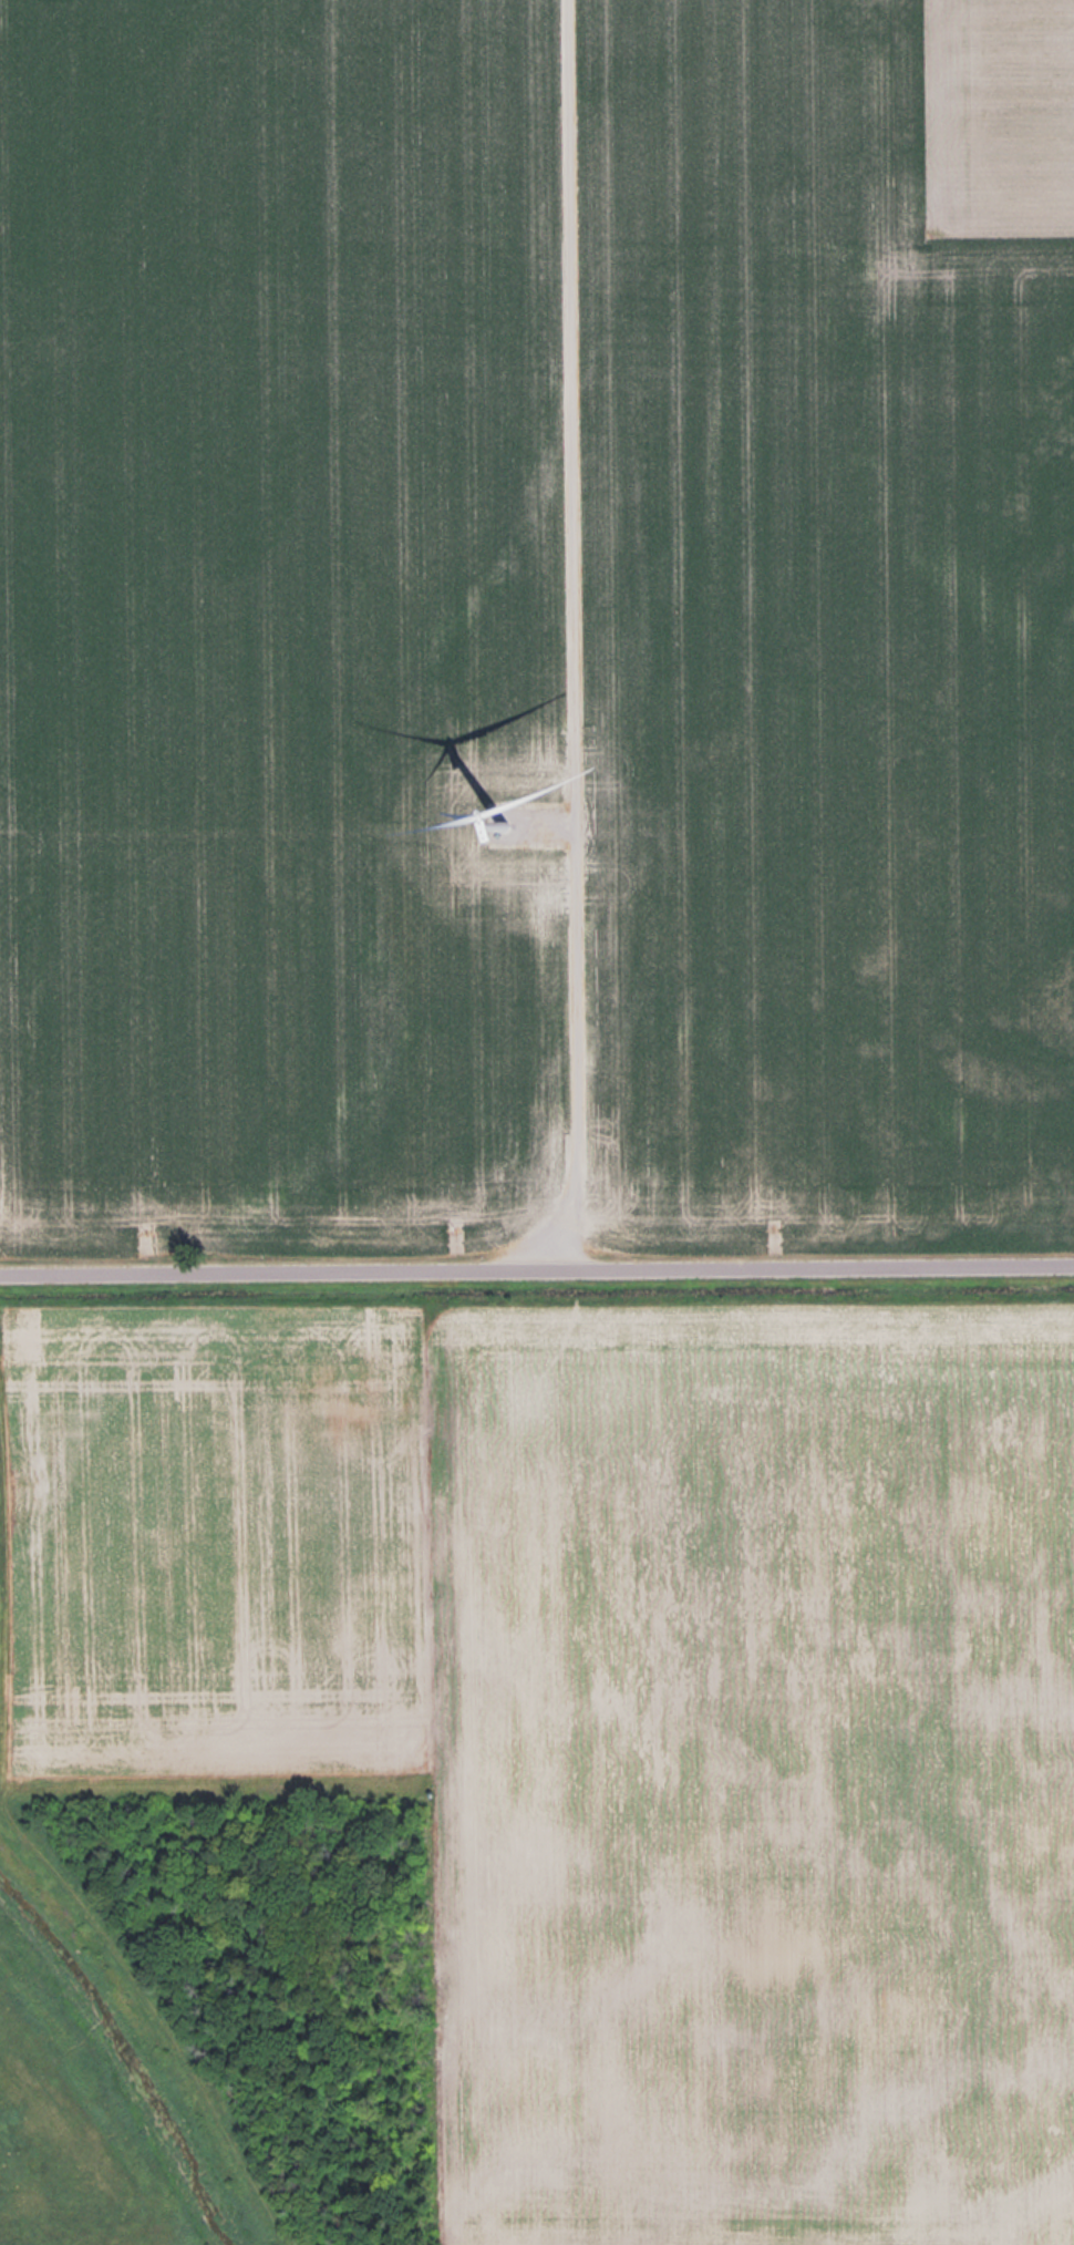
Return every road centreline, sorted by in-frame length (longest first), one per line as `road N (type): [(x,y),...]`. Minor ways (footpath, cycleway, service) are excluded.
road 1 (residential): [(0,1274),(1073,1264)]

